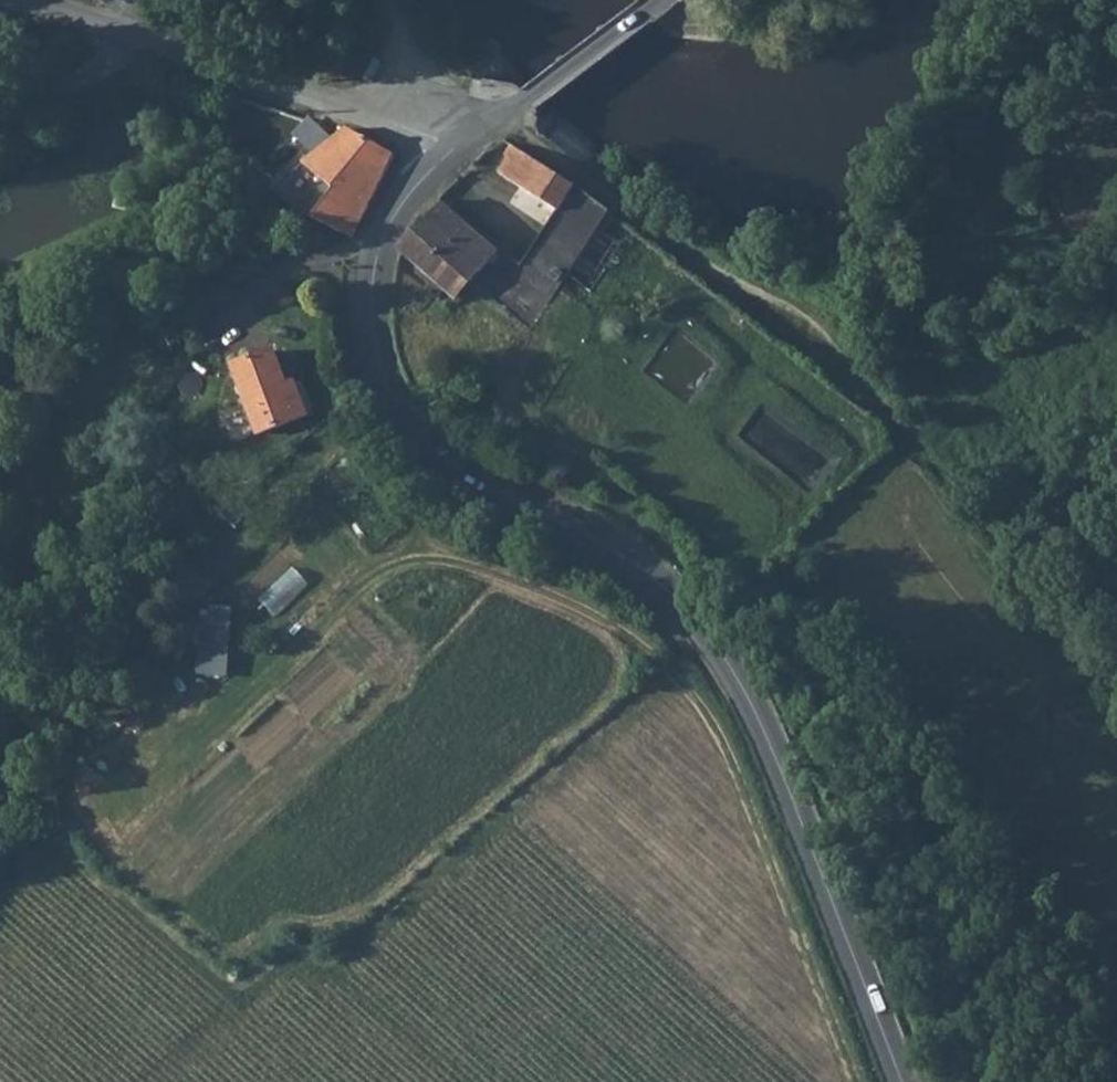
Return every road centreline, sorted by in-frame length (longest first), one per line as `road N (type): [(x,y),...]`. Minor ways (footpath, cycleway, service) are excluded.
road 1 (tertiary): [(447,151),(407,187),(380,227),(369,317),(380,376),(410,434),(454,468),(590,535),(675,593),(730,658),(767,732),(898,1081)]
road 2 (track): [(497,113),(699,264),(795,304),(879,395),(935,475)]
road 3 (tertiary): [(21,0),(315,100),(393,116),(447,151)]
road 4 (tertiary): [(646,0),(447,151)]

